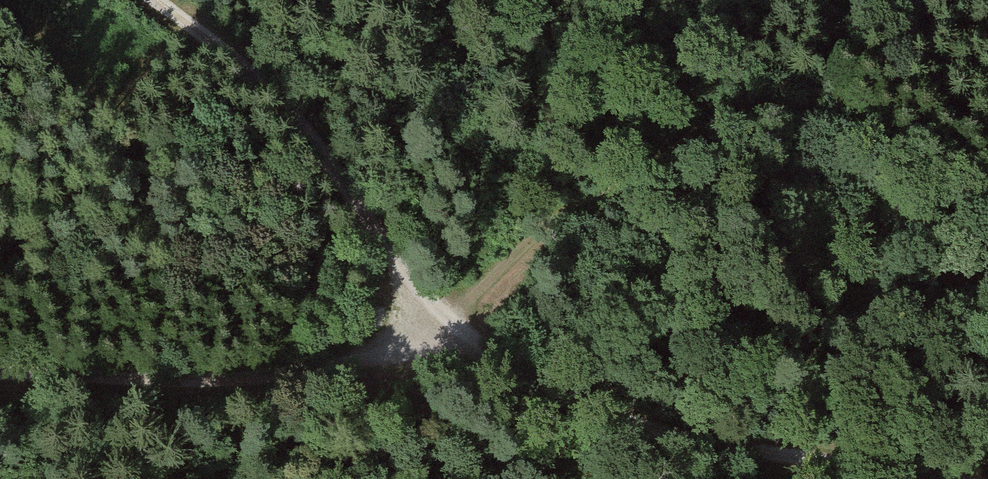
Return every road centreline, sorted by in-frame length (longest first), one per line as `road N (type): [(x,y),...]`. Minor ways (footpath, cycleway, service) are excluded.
road 1 (track): [(944,478),(658,430),(445,326)]
road 2 (track): [(445,326),(298,137),(125,0)]
road 3 (track): [(445,326),(392,357),(235,374),(0,367)]
road 4 (track): [(609,191),(537,233),(445,326)]
road 5 (track): [(609,191),(672,155),(714,112),(775,89)]

